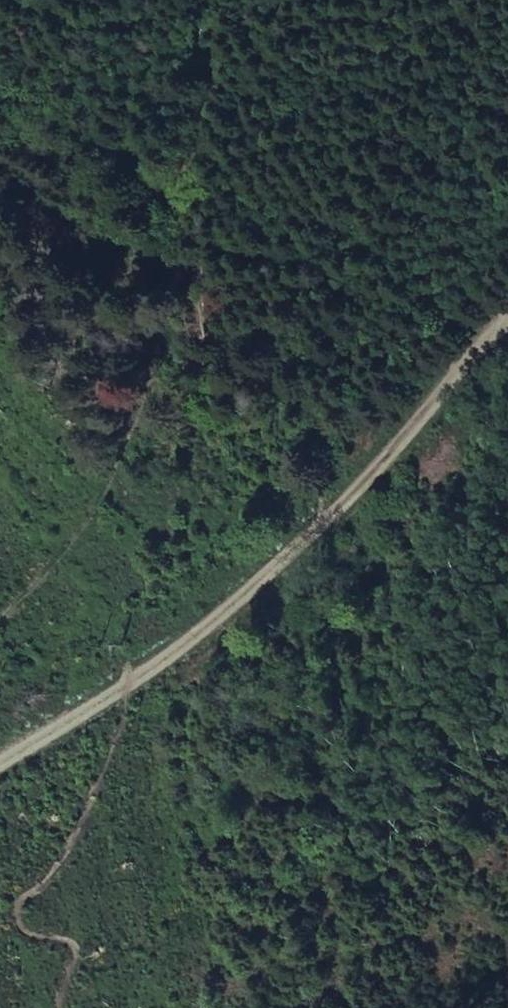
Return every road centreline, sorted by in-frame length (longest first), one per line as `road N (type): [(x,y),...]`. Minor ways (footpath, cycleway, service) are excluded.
road 1 (track): [(0,591),(123,477),(183,219),(218,0)]
road 2 (track): [(0,751),(258,591),(507,354)]

